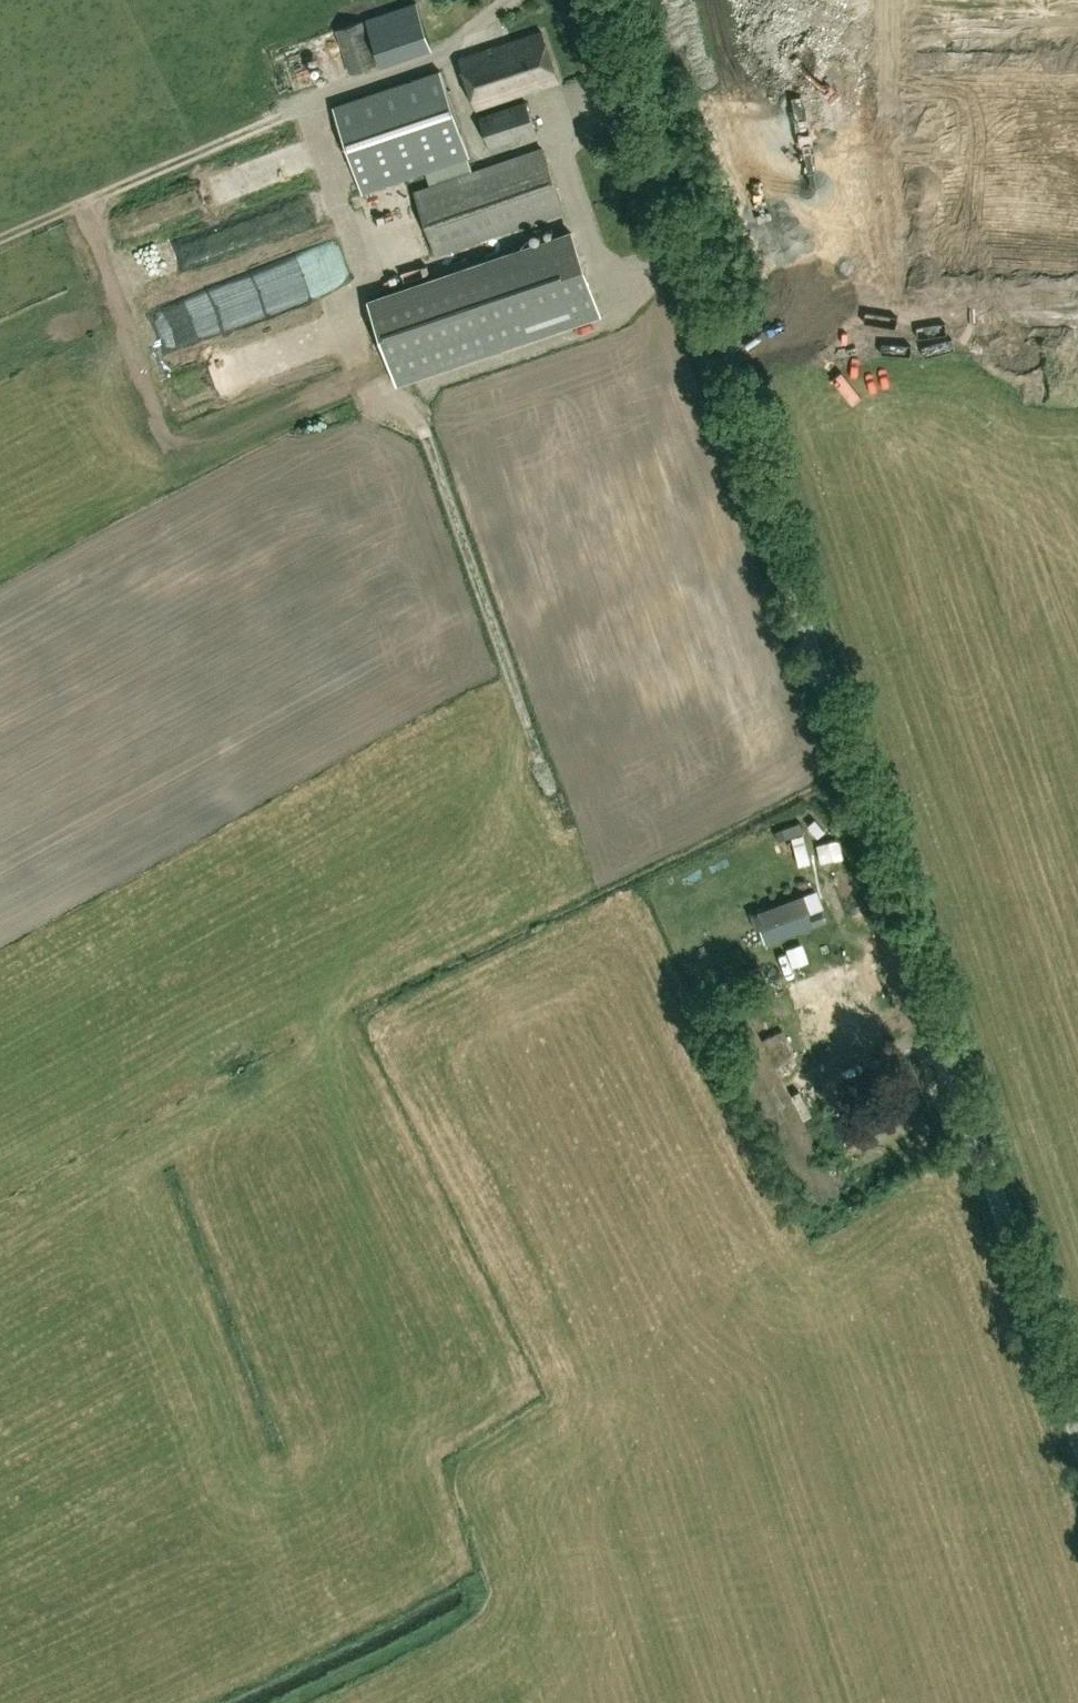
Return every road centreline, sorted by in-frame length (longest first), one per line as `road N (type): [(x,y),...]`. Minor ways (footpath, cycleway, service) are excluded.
road 1 (unclassified): [(1077,1423),(594,0)]

